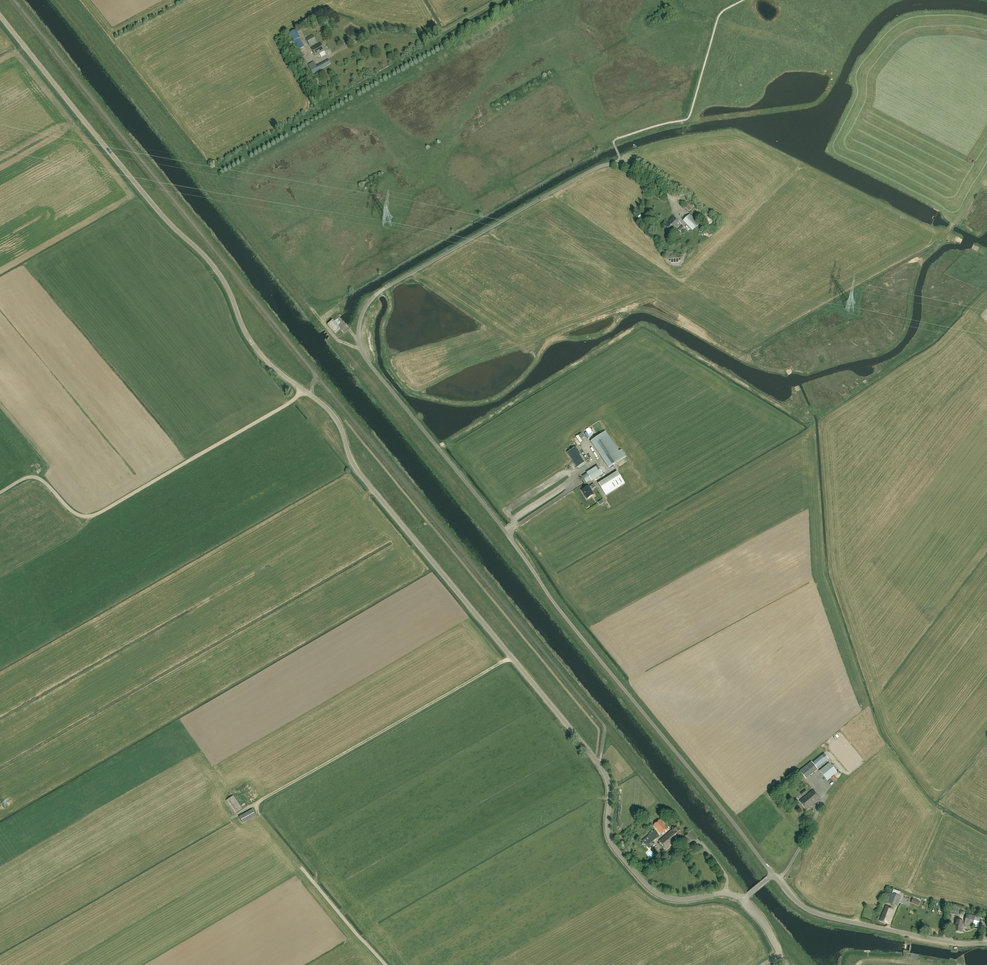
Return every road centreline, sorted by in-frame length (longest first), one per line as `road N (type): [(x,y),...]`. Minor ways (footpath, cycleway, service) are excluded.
road 1 (unclassified): [(743,899),(671,898),(632,869),(608,832),(610,790),(600,763),(355,467),(332,413),(259,352),(219,273),(167,222),(0,17)]
road 2 (unclassified): [(773,875),(358,343),(361,316),(378,293),(612,163)]
road 3 (track): [(360,349),(323,323),(62,0)]
road 4 (track): [(246,809),(511,657)]
road 5 (unclassified): [(773,875),(821,915),(986,943)]
road 6 (track): [(301,868),(386,964)]

